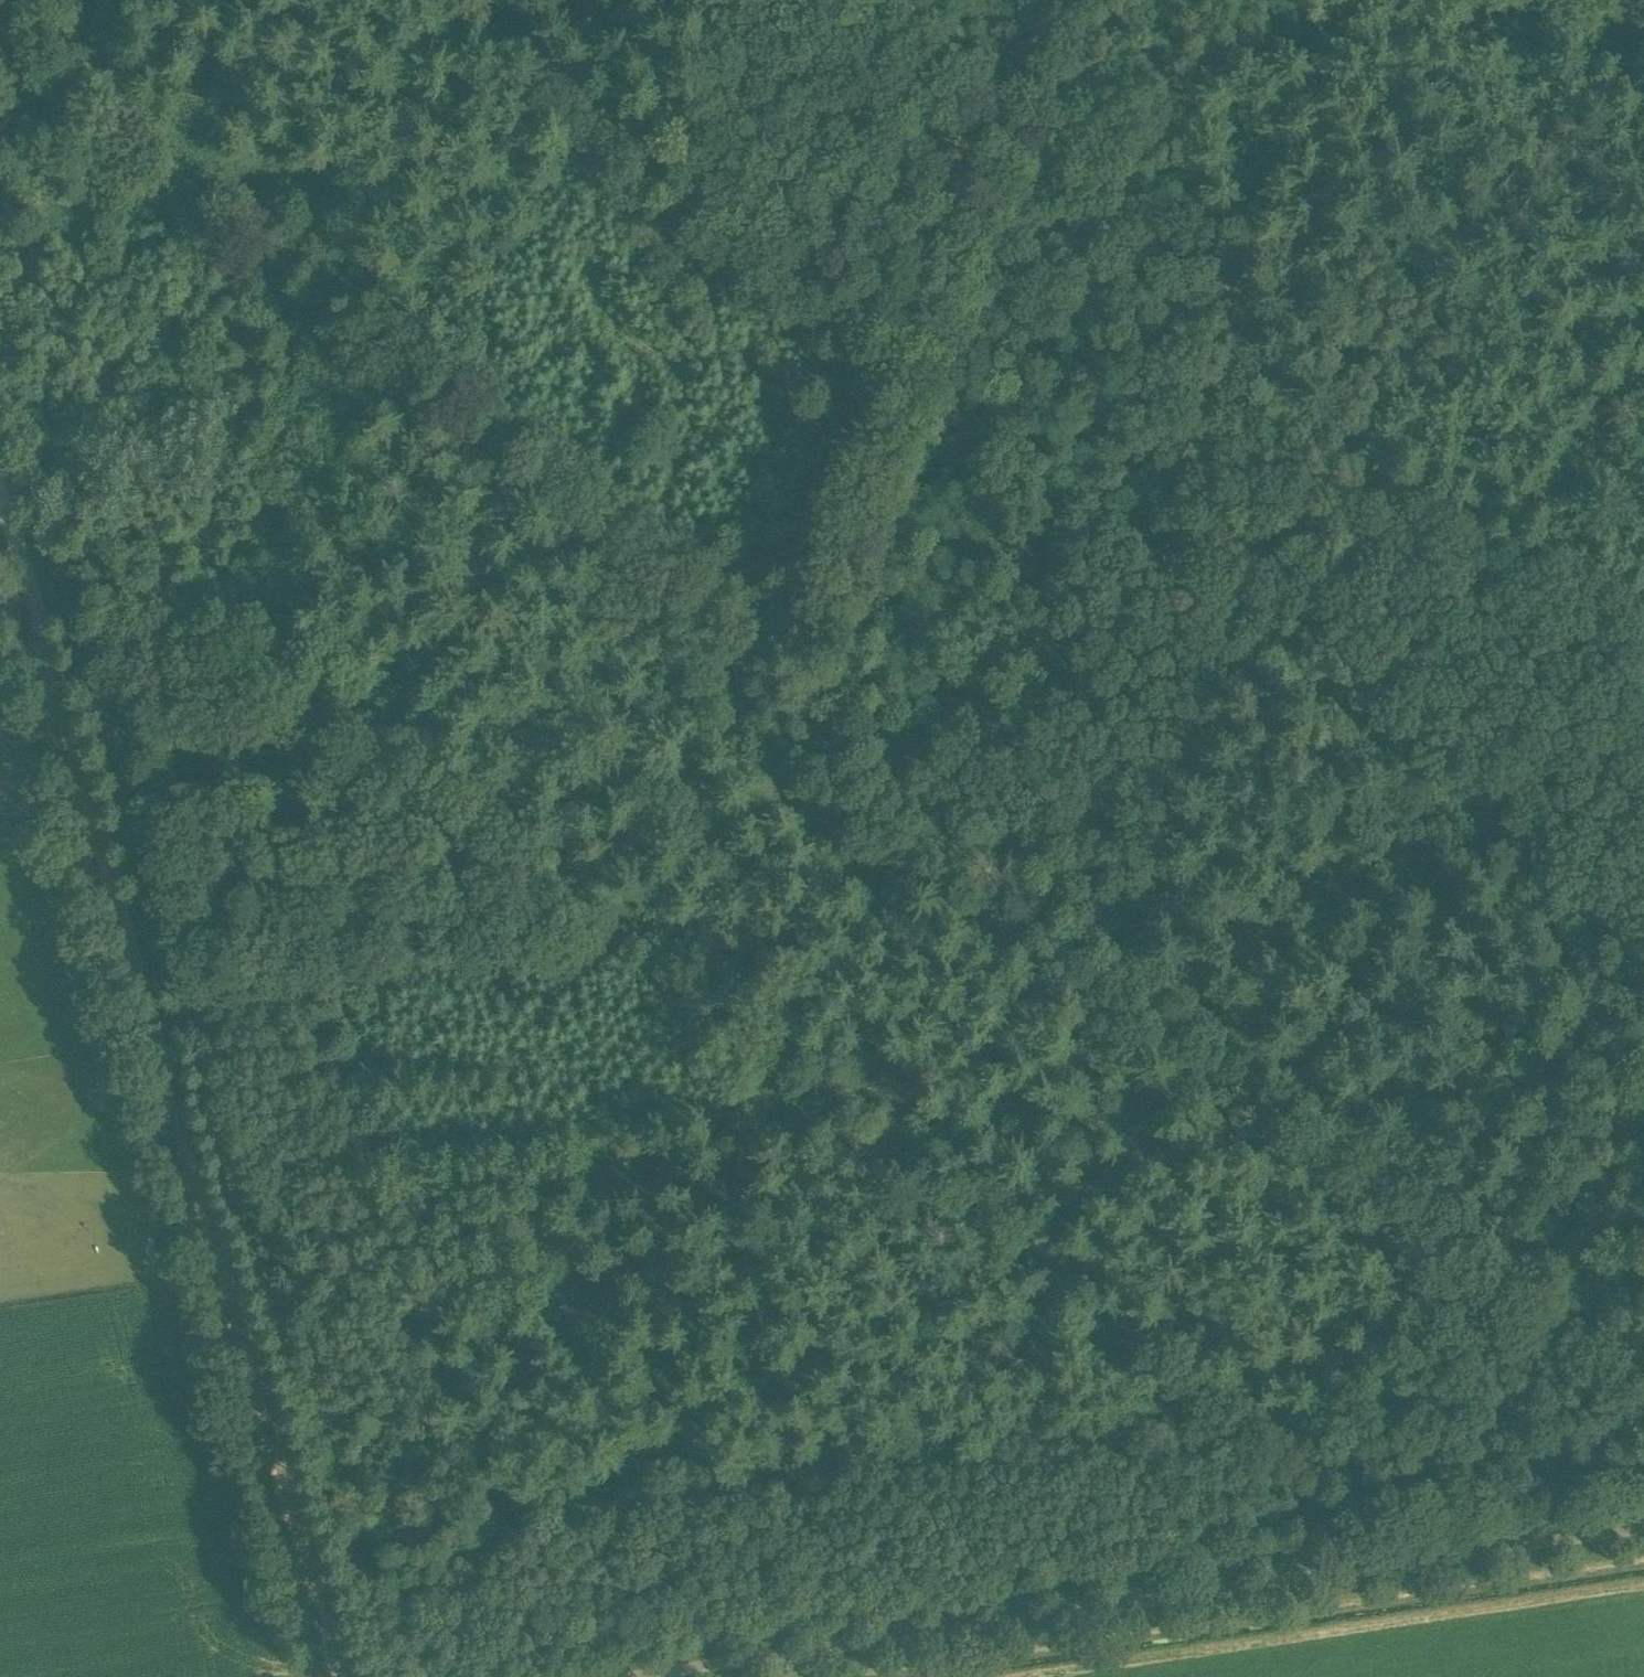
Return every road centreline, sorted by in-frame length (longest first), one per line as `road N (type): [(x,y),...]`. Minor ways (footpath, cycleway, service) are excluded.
road 1 (track): [(39,614),(339,1676)]
road 2 (unclassified): [(627,1676),(1643,1522)]
road 3 (unclassified): [(0,474),(39,614)]

